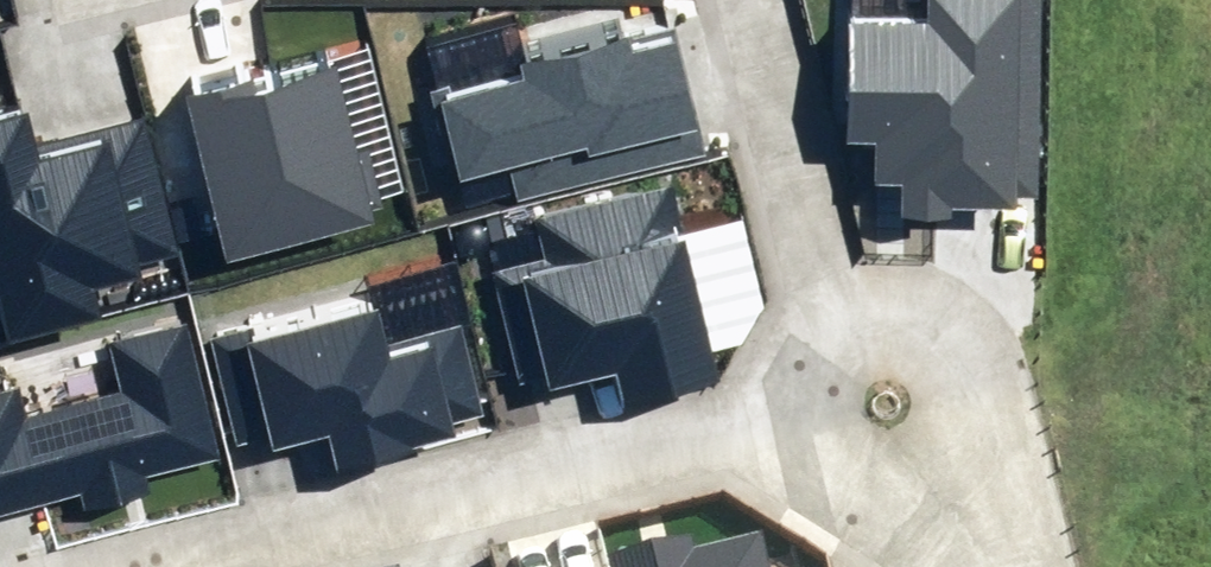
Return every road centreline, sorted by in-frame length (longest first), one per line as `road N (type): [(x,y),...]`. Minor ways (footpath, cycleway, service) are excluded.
road 1 (residential): [(778,423),(190,566)]
road 2 (residential): [(740,0),(814,323)]
road 3 (residential): [(814,323),(875,301),(937,322),(959,345),(976,408),(951,467)]
road 4 (residential): [(951,467),(898,498),(836,492),(790,452),(778,423)]

